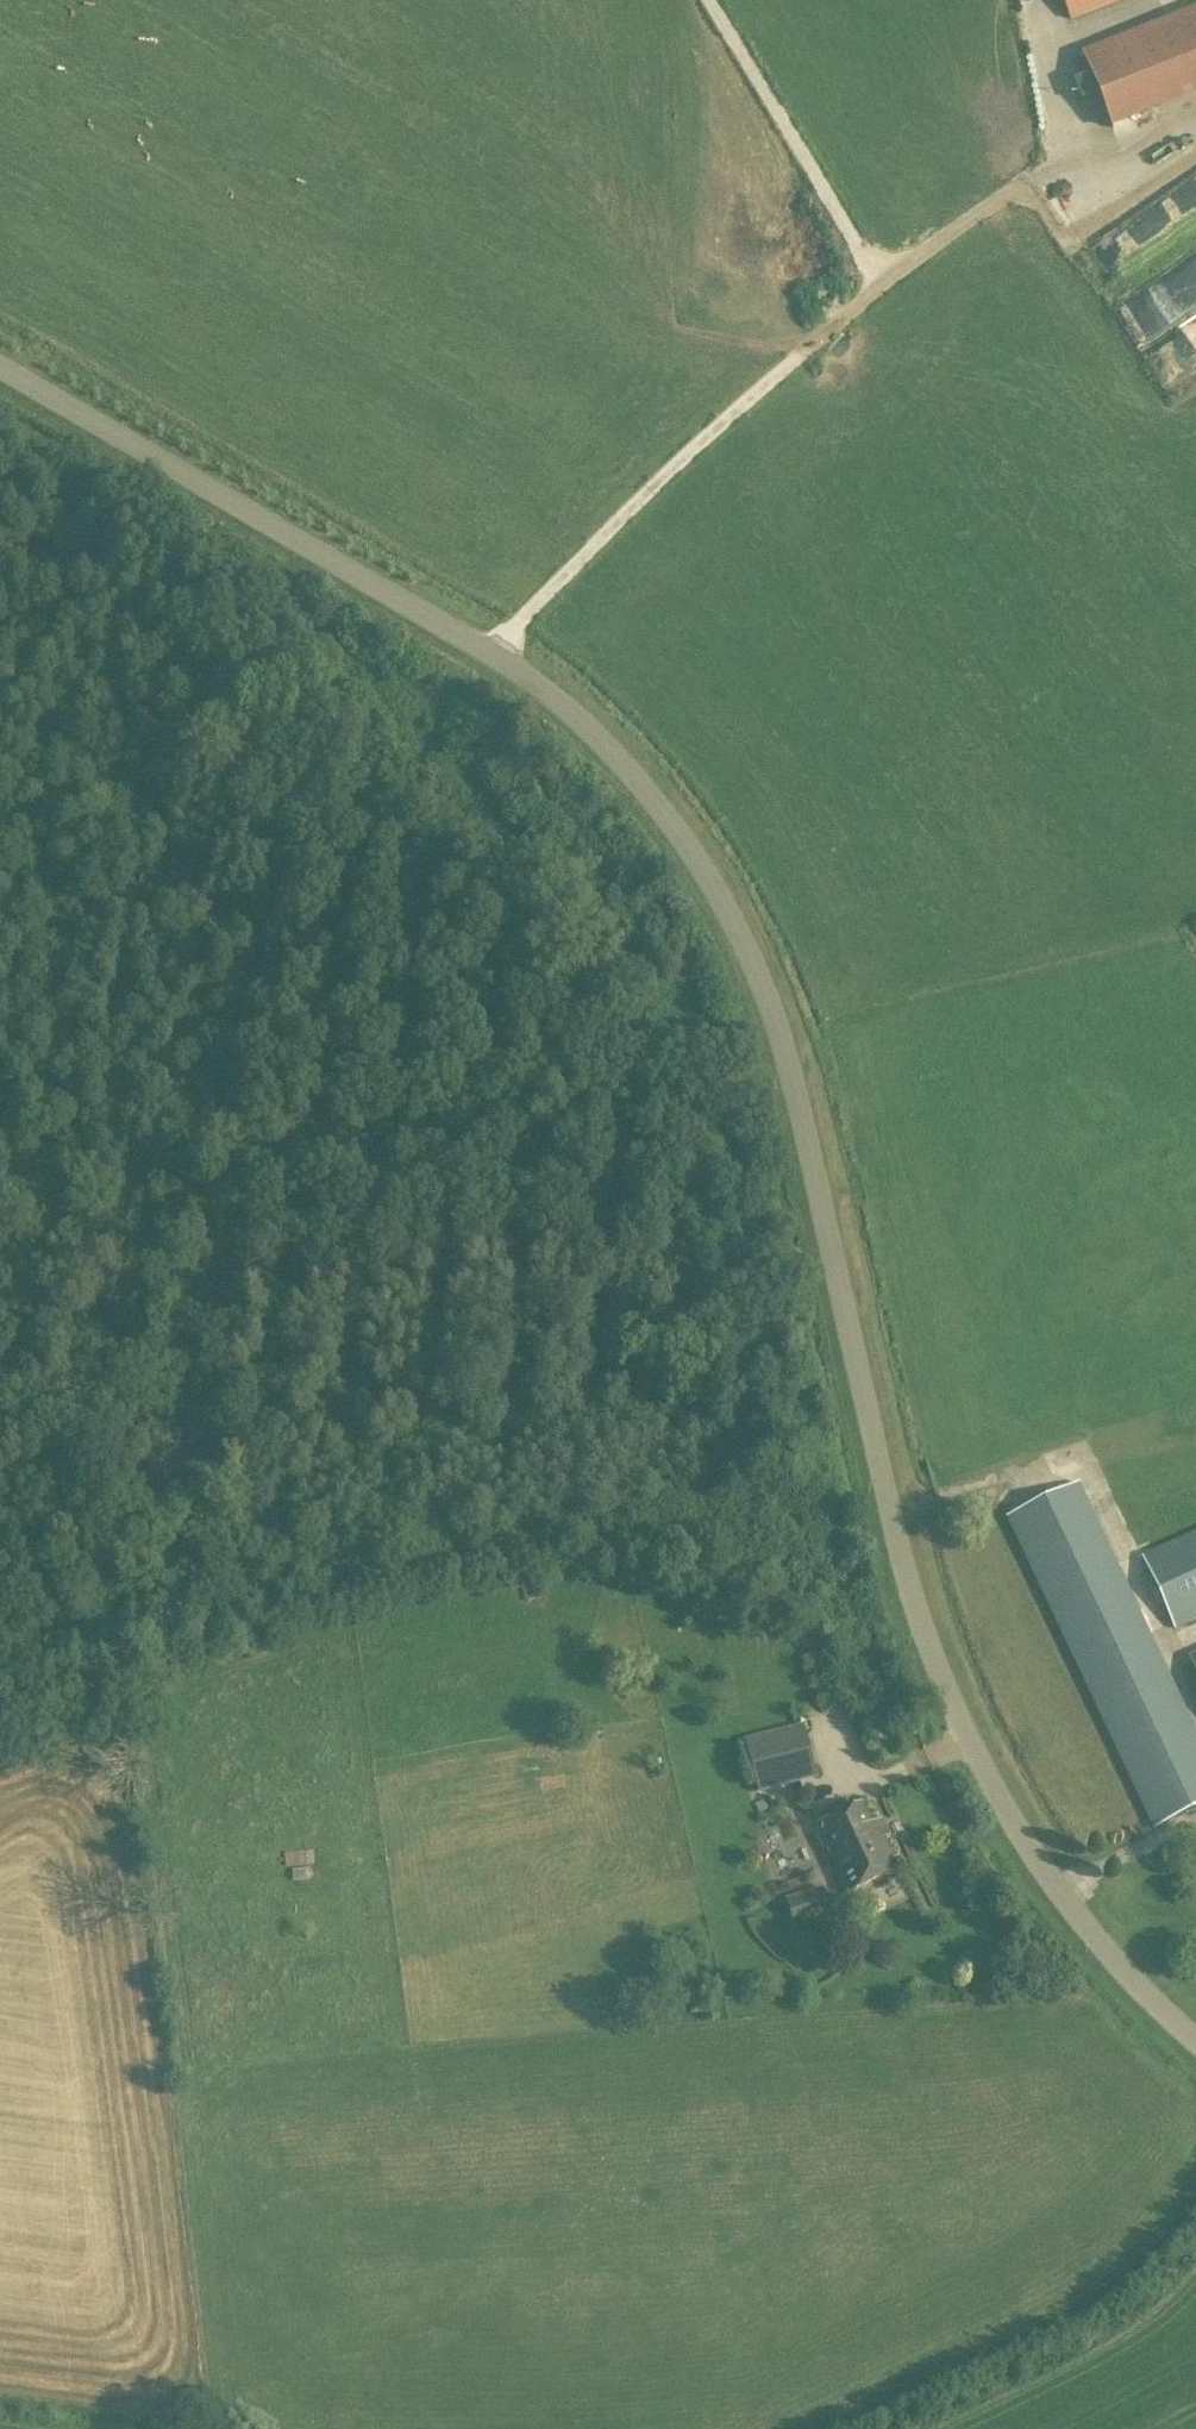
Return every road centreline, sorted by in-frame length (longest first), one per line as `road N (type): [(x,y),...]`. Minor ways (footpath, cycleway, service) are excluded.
road 1 (unclassified): [(1195,2036),(1103,1941),(1012,1816),(961,1723),(916,1585),(770,986),(713,875),(655,796),(603,744),(494,657),(0,368)]
road 2 (track): [(494,657),(583,556),(883,282),(1099,130)]
road 3 (track): [(0,1165),(794,1079)]
road 4 (track): [(883,282),(711,0)]

